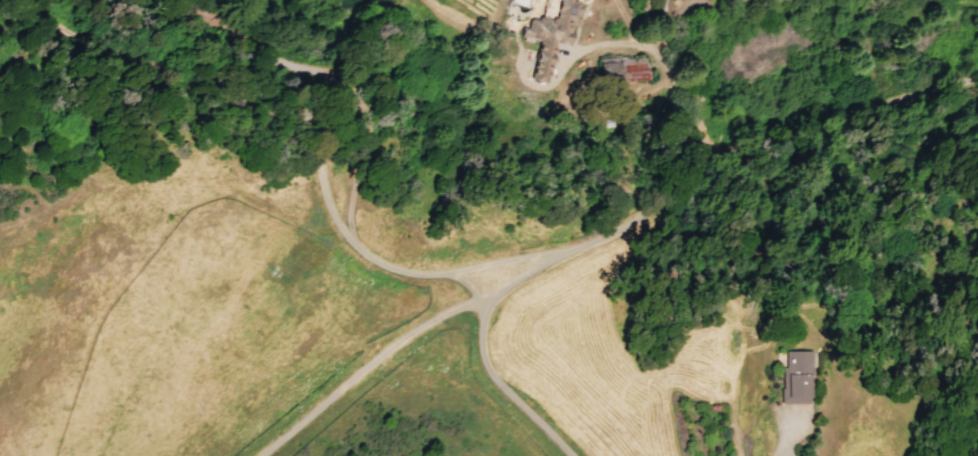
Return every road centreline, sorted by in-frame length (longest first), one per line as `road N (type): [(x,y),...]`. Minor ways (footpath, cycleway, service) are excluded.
road 1 (residential): [(977,69),(857,130),(711,159),(636,228),(552,255),(480,302)]
road 2 (track): [(311,170),(310,142),(257,71),(237,57),(127,40),(42,0)]
road 3 (residential): [(552,255),(453,272),(402,272),(370,262),(314,207),(311,170)]
road 4 (residential): [(480,302),(438,314),(263,455)]
road 5 (residential): [(705,164),(640,62),(623,54),(568,61)]
road 6 (residential): [(480,302),(481,367),(568,455)]

